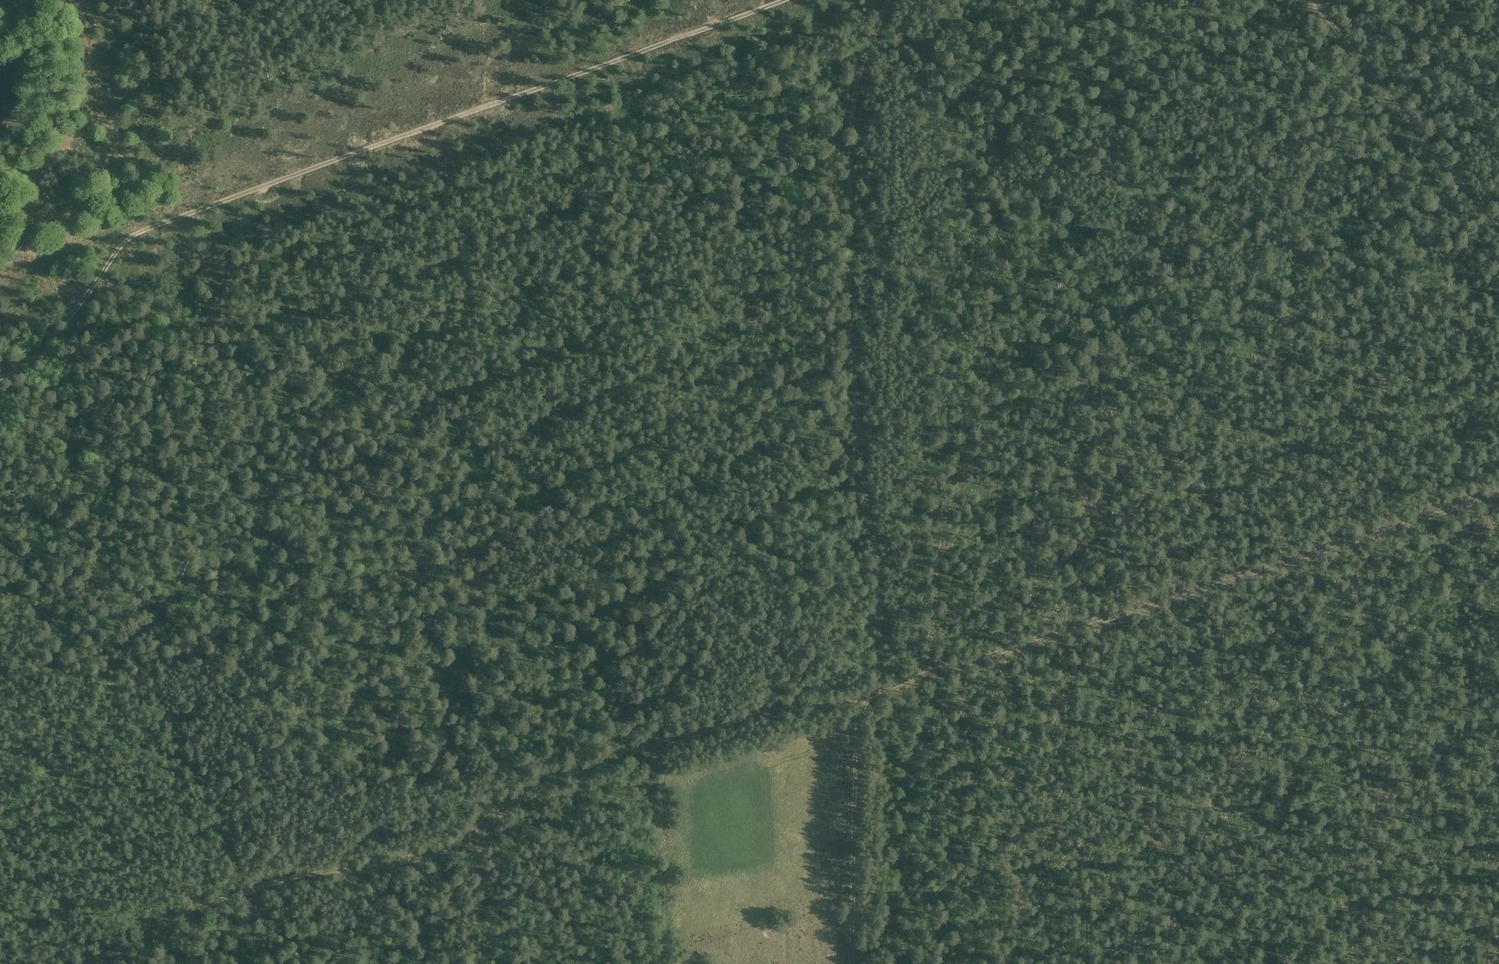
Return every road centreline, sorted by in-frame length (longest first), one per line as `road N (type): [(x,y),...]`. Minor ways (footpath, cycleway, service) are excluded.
road 1 (track): [(92,963),(166,921),(331,870),(424,861),(570,777),(731,723),(860,702),(1498,496)]
road 2 (track): [(778,0),(127,235),(64,327),(0,375)]
road 3 (track): [(1498,226),(1309,0)]
road 4 (track): [(853,963),(860,702)]

